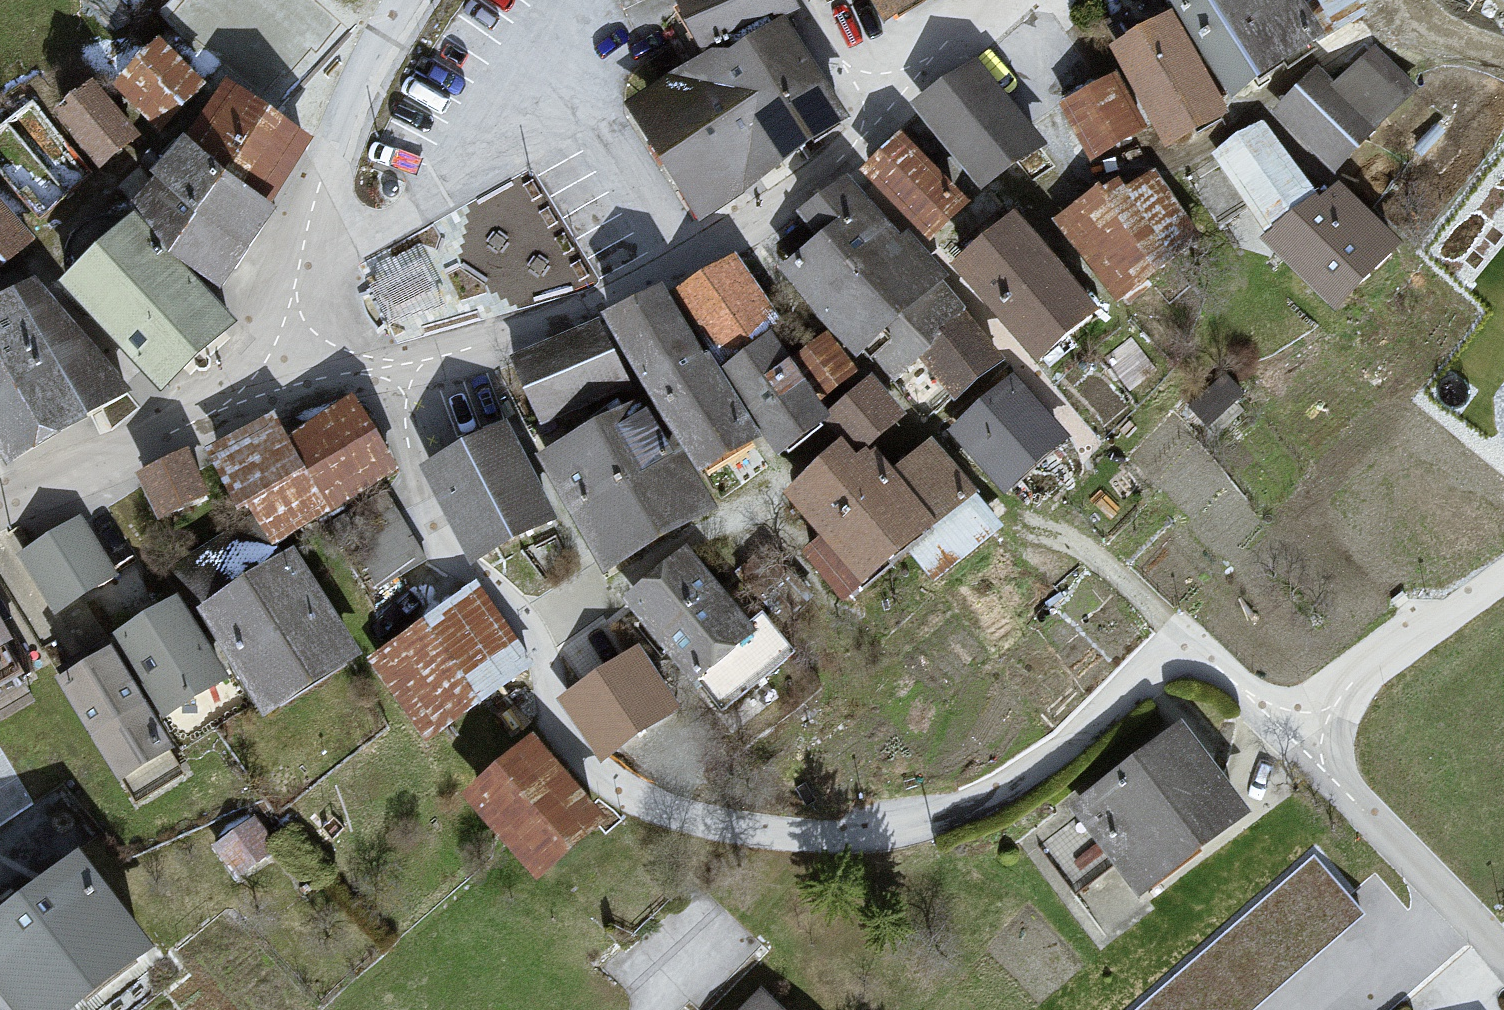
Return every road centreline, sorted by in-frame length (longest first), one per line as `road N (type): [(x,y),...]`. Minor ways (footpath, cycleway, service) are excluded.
road 1 (residential): [(401,369),(403,416),(440,532),(527,615),(564,738),(610,794),(679,821),(763,831),(864,830),(956,811),(1028,775),(1167,672),(1207,668),(1295,728)]
road 2 (residential): [(862,117),(672,270),(596,312),(401,369)]
road 3 (residential): [(425,0),(370,73),(312,208),(279,382)]
road 4 (residential): [(1295,728),(1503,967)]
road 5 (residential): [(279,382),(0,521)]
road 6 (residential): [(1295,728),(1503,580)]
road 7 (residential): [(999,0),(862,117)]
road 8 (residential): [(862,117),(812,0)]
road 9 (residential): [(401,369),(279,382)]

